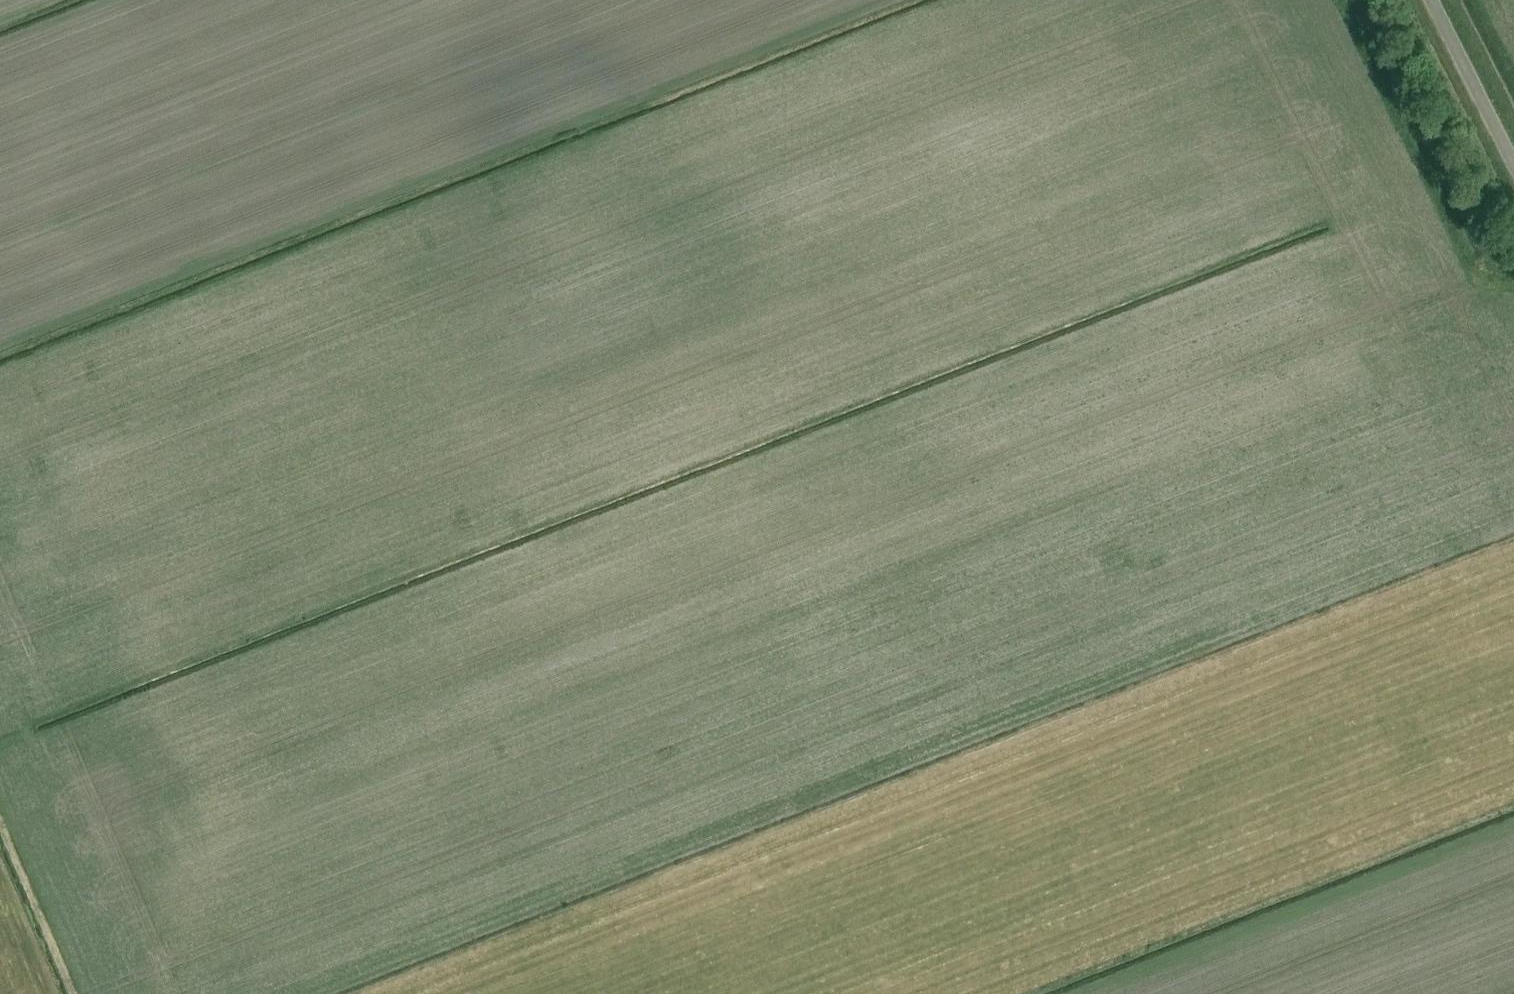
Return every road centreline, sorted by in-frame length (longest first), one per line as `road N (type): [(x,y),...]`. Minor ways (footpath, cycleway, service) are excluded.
road 1 (unclassified): [(1513,162),(1432,0)]

